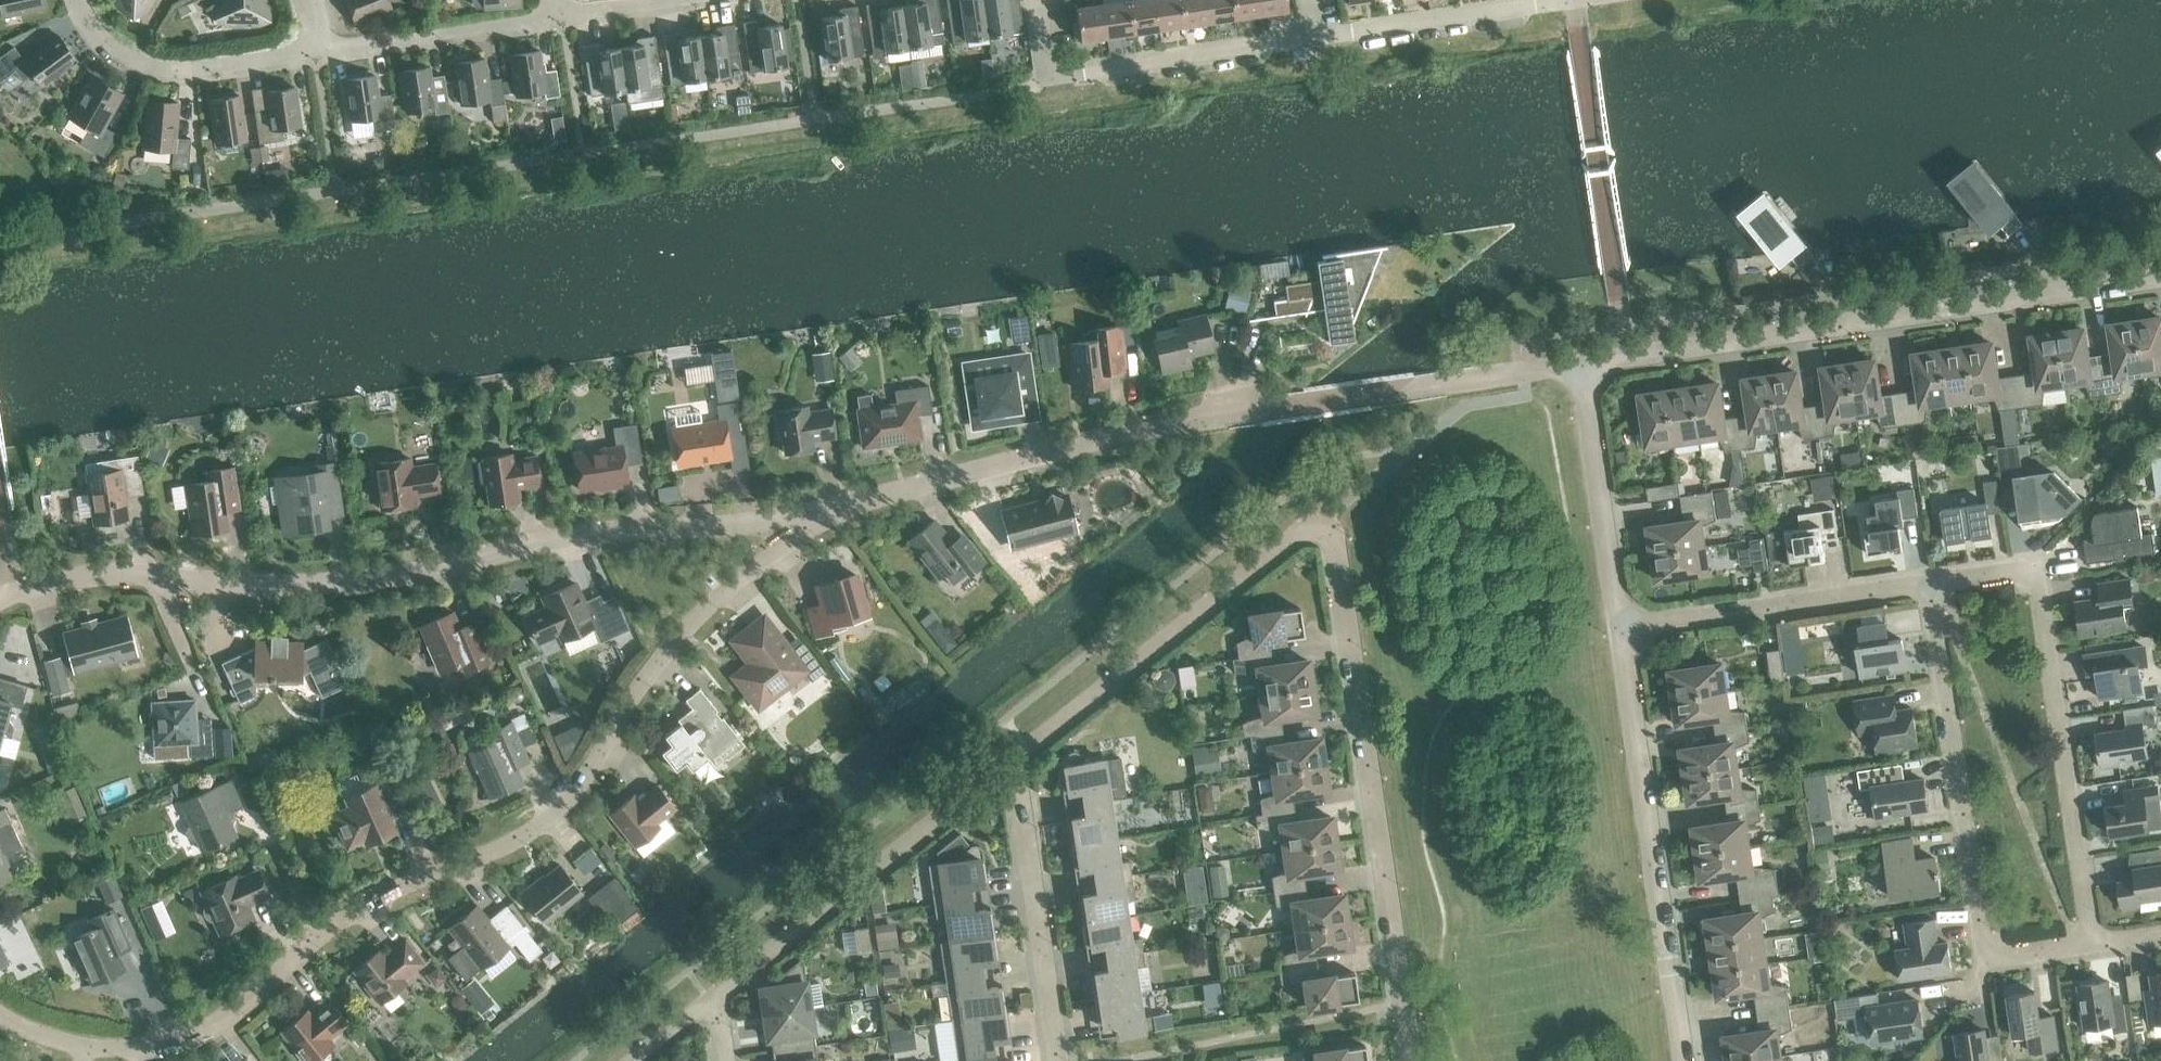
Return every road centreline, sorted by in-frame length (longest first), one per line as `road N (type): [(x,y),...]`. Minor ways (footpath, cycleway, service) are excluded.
road 1 (residential): [(821,515),(669,650),(529,831),(341,914),(217,1034),(161,1054),(111,1059),(70,1054),(0,1019)]
road 2 (residential): [(1010,764),(1323,522),(1409,1060)]
road 3 (residential): [(0,604),(69,580),(382,577),(572,537),(821,515)]
road 4 (residential): [(1579,365),(2160,278)]
road 5 (residential): [(1921,579),(1983,941),(2003,955),(2088,941)]
road 6 (residential): [(1921,579),(2012,570),(2035,593),(2088,941)]
road 7 (residential): [(821,515),(1089,444),(1279,407)]
road 8 (residential): [(1684,1060),(1620,626)]
road 9 (residential): [(712,1010),(1010,764)]
road 10 (residential): [(1034,0),(1046,75),(1315,38)]
road 11 (residential): [(1620,626),(1921,579)]
road 12 (residential): [(1052,1060),(1010,764)]
road 13 (residential): [(317,52),(198,69),(148,67),(100,42),(77,0)]
road 14 (residential): [(1620,626),(1579,365)]
road 15 (residential): [(1315,38),(1573,0)]
road 16 (residential): [(560,19),(317,52)]
road 17 (residential): [(1398,389),(1579,365)]
road 18 (residential): [(560,19),(688,0)]
road 19 (residential): [(1398,389),(1279,407)]

